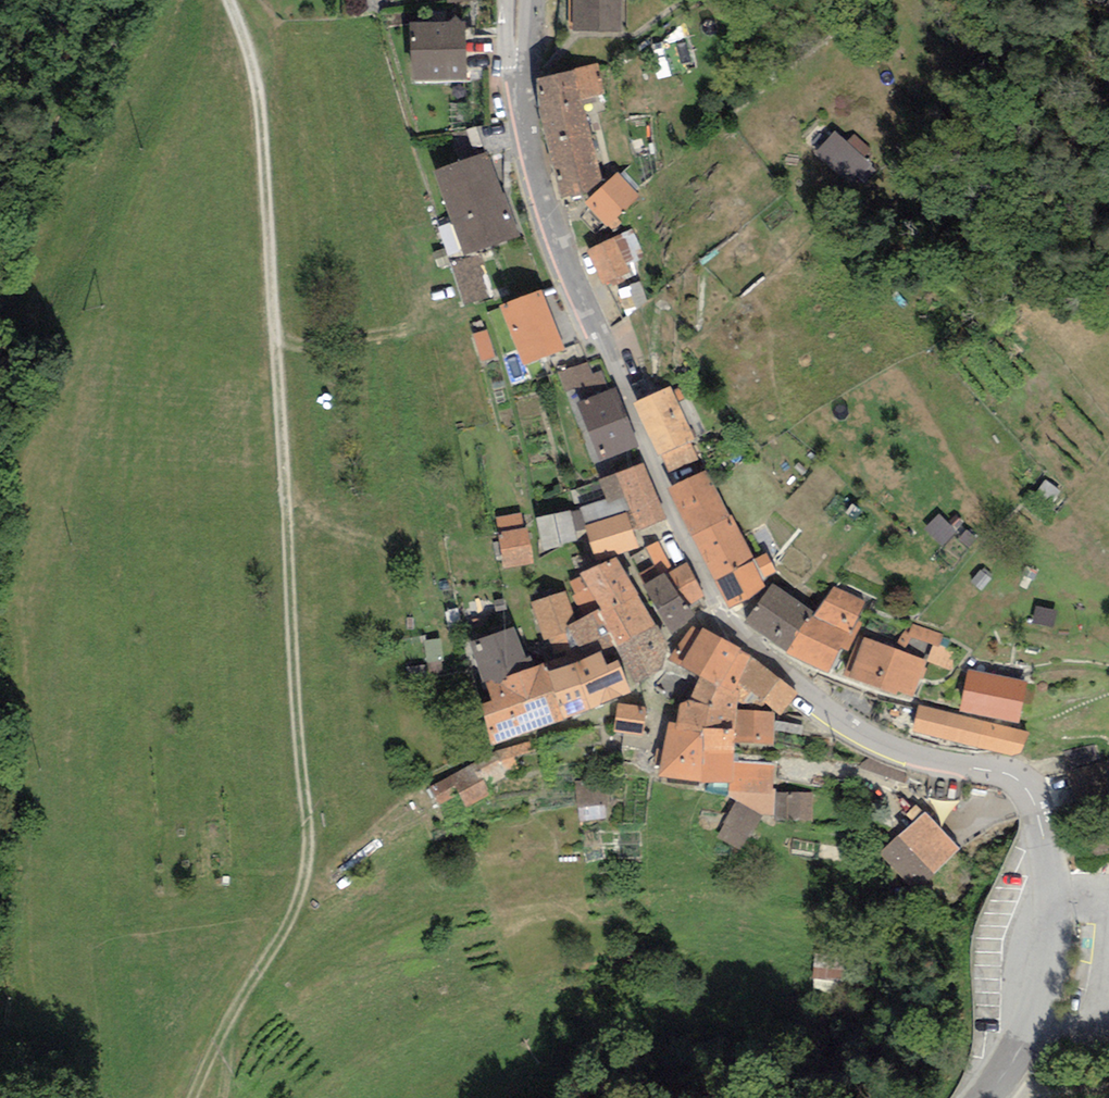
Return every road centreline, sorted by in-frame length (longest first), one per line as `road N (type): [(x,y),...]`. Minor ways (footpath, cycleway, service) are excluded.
road 1 (tertiary): [(988,1097),(1036,1004),(1052,935),(1043,829),(1031,792),(1009,776),(913,756),(857,733),(772,666),(719,609),(573,266),(527,127)]
road 2 (track): [(227,0),(259,81),(309,837),(299,910),(224,1035),(197,1097)]
road 3 (residential): [(527,127),(504,60),(505,0)]
road 4 (tertiary): [(527,127),(531,0)]

